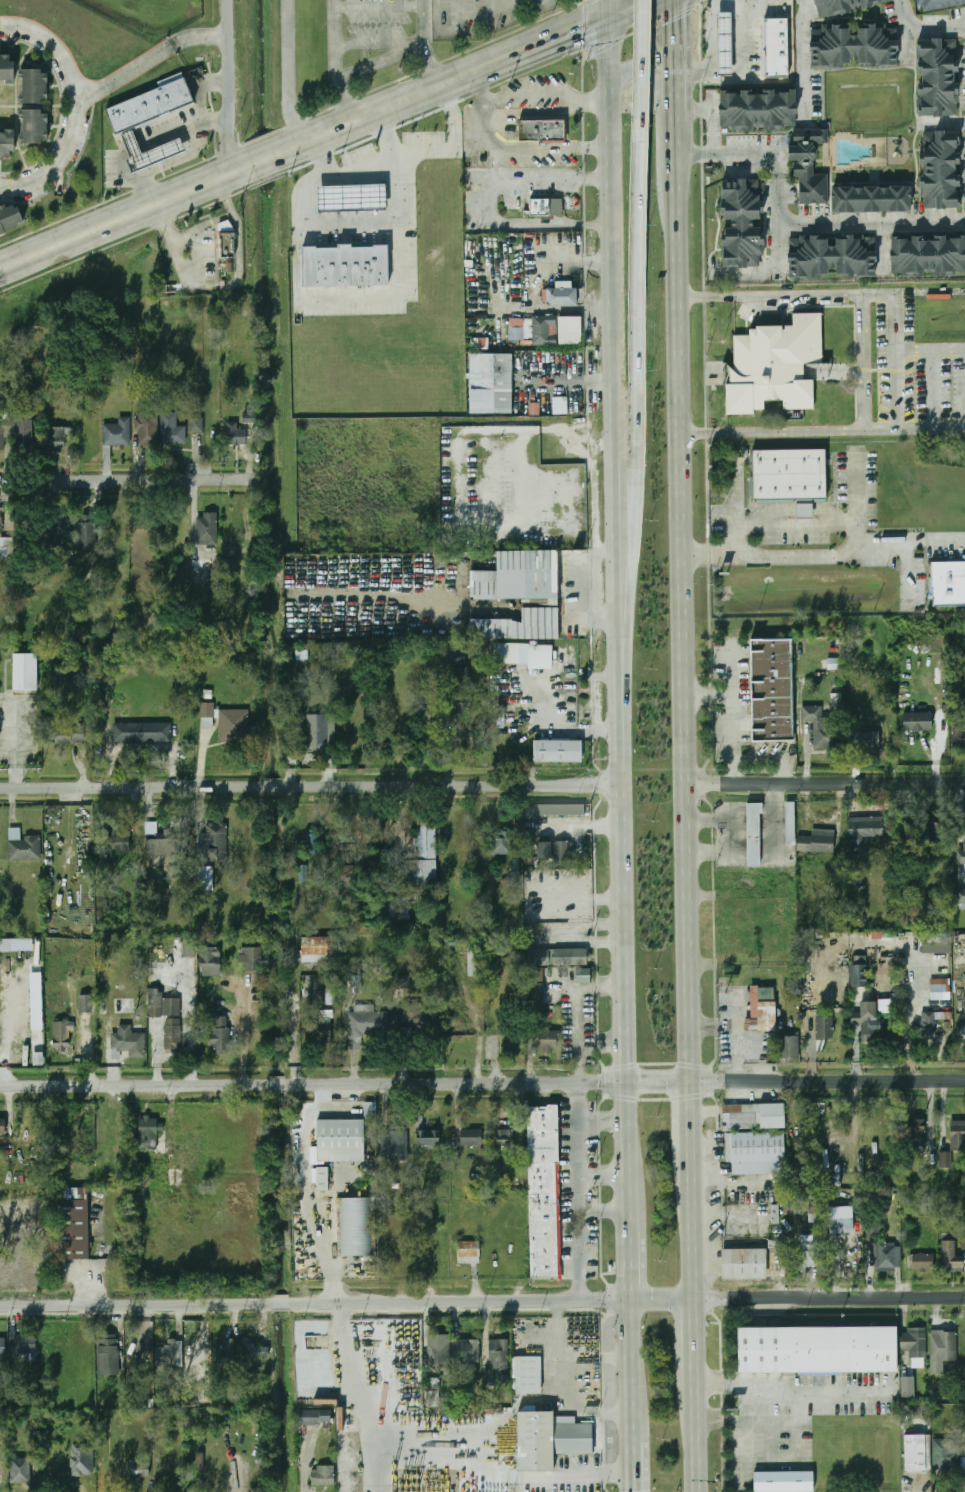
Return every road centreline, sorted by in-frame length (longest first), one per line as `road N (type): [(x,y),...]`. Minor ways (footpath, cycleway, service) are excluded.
road 1 (residential): [(964,1299),(0,1306)]
road 2 (residential): [(964,1081),(0,1088)]
road 3 (primary): [(697,1084),(681,218)]
road 4 (residential): [(624,788),(0,791)]
road 5 (motorway): [(643,119),(637,518),(623,710)]
road 6 (tertiary): [(518,54),(0,270)]
road 7 (primary): [(617,434),(623,710)]
road 8 (residential): [(964,783),(689,786)]
road 9 (residential): [(256,480),(0,485)]
road 10 (primary): [(607,5),(613,250)]
road 11 (primary): [(624,788),(628,1005)]
road 12 (primary): [(613,250),(617,434)]
road 13 (residential): [(234,172),(230,0)]
road 14 (primary): [(630,1085),(632,1229)]
road 15 (primary): [(679,122),(651,39),(607,5)]
road 16 (primary): [(633,1300),(634,1442)]
road 17 (primary): [(697,1299),(697,1158)]
road 18 (primary): [(679,122),(677,0)]
road 19 (primary): [(697,1491),(697,1370)]

